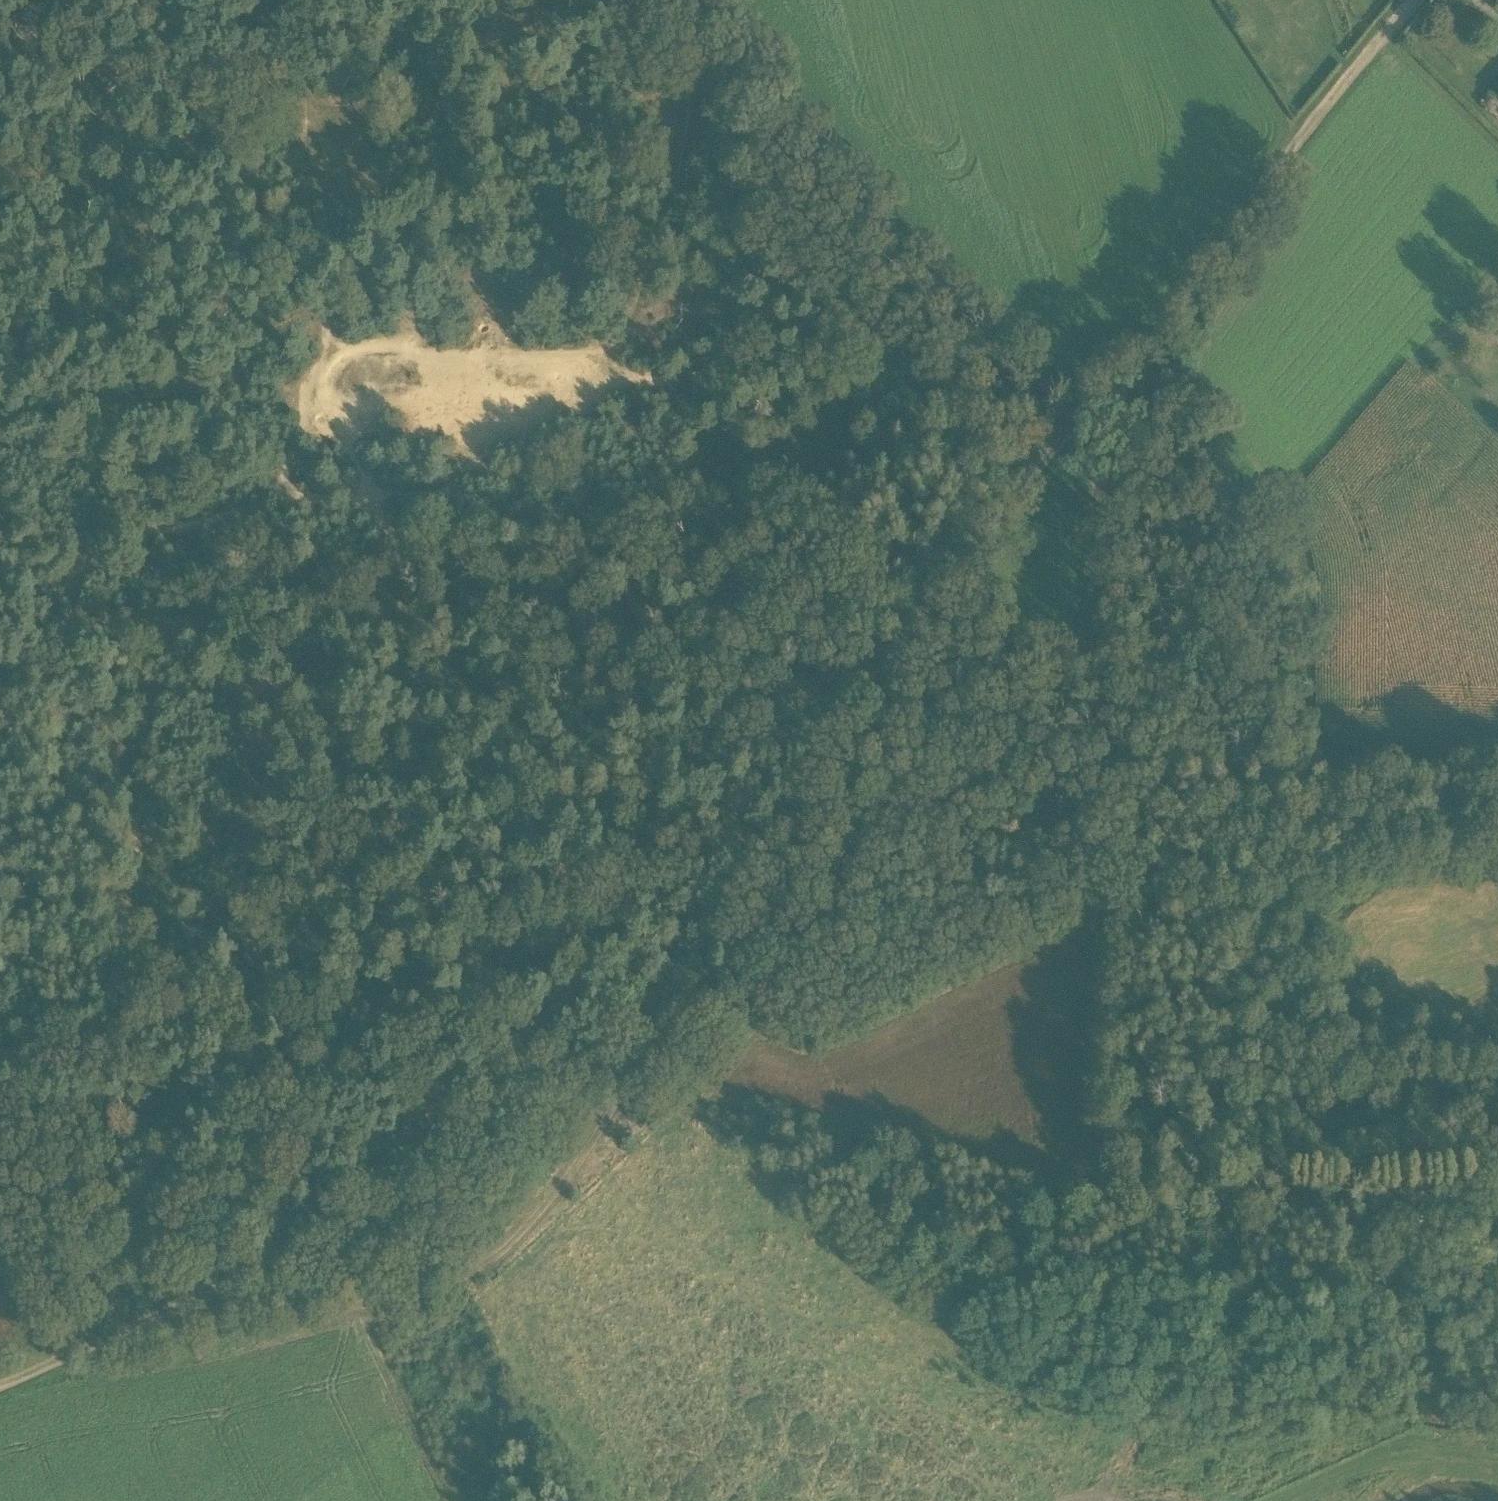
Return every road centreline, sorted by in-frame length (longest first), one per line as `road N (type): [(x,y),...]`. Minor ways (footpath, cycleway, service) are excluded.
road 1 (track): [(716,841),(1122,367),(1383,31)]
road 2 (track): [(0,1378),(198,1297),(382,1175),(492,1075),(676,884)]
road 3 (track): [(869,814),(859,857),(827,919),(733,1035),(581,1149),(512,1246),(454,1288),(362,1299)]
road 4 (track): [(676,884),(500,975),(328,1024),(204,1043),(0,1058)]
road 5 (track): [(869,814),(993,781),(1136,763),(1497,770)]
road 6 (track): [(1050,446),(1072,465),(1090,532),(1073,648),(1093,804),(1098,947)]
road 7 (track): [(676,884),(869,814)]
road 8 (track): [(362,1299),(198,1297)]
road 9 (track): [(863,667),(869,814)]

